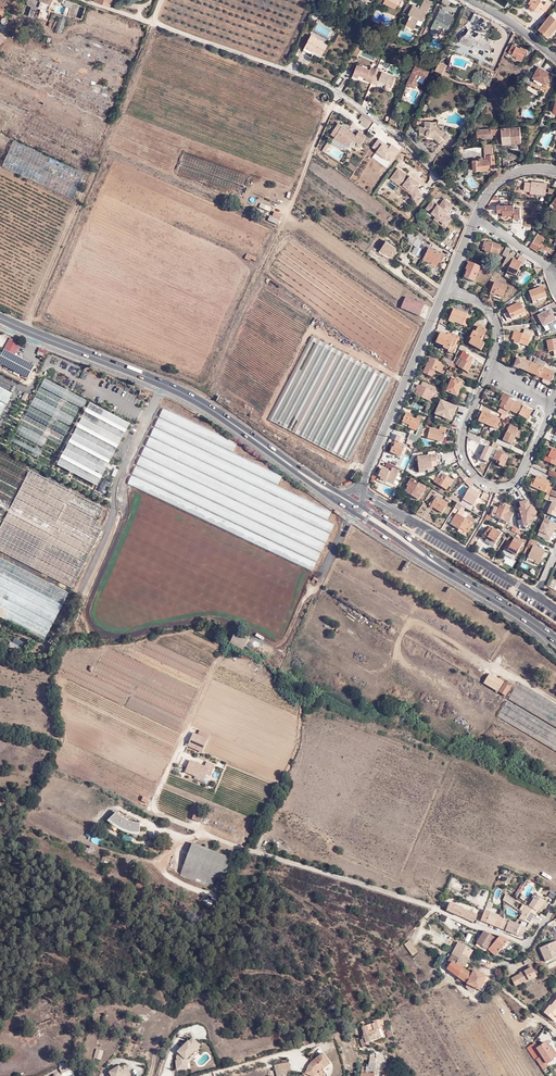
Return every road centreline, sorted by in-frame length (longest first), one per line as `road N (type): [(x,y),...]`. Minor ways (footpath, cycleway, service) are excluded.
road 1 (track): [(24,330),(152,21)]
road 2 (primary): [(0,318),(165,384),(232,423)]
road 3 (residential): [(554,401),(520,475),(491,484),(470,468),(462,438),(489,372)]
road 4 (residential): [(448,287),(361,487)]
road 5 (unclassified): [(361,487),(535,597)]
road 6 (residential): [(340,91),(156,23)]
road 7 (residential): [(480,213),(340,91)]
road 8 (primary): [(325,494),(456,576)]
road 9 (residential): [(340,91),(287,218)]
road 10 (primary): [(333,490),(232,423)]

